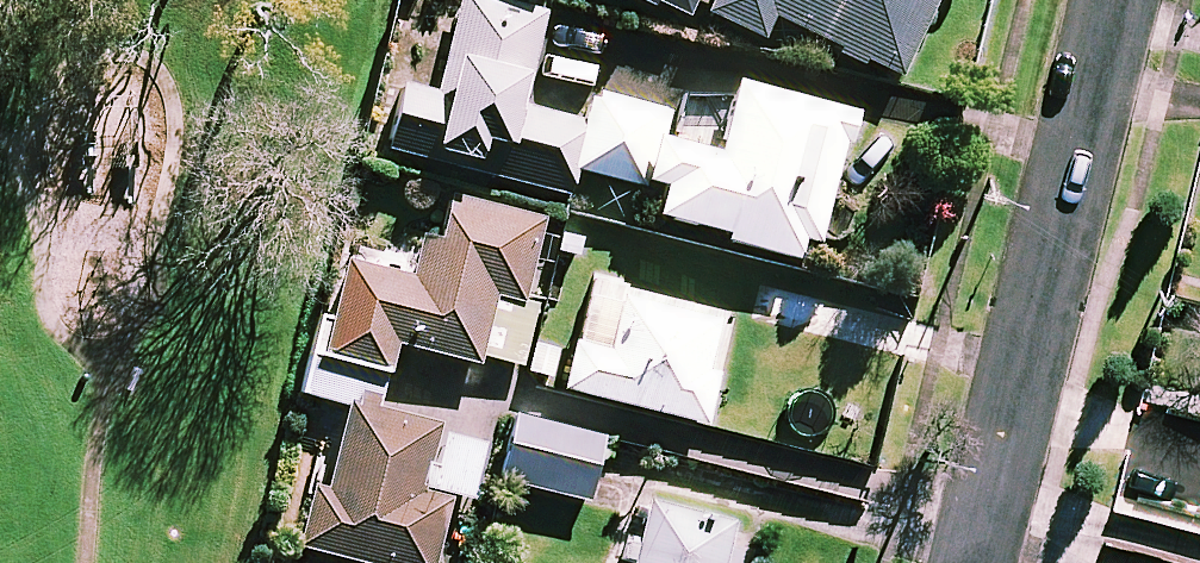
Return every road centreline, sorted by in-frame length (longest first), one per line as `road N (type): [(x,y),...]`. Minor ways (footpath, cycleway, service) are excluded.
road 1 (residential): [(1115,0),(975,562)]

